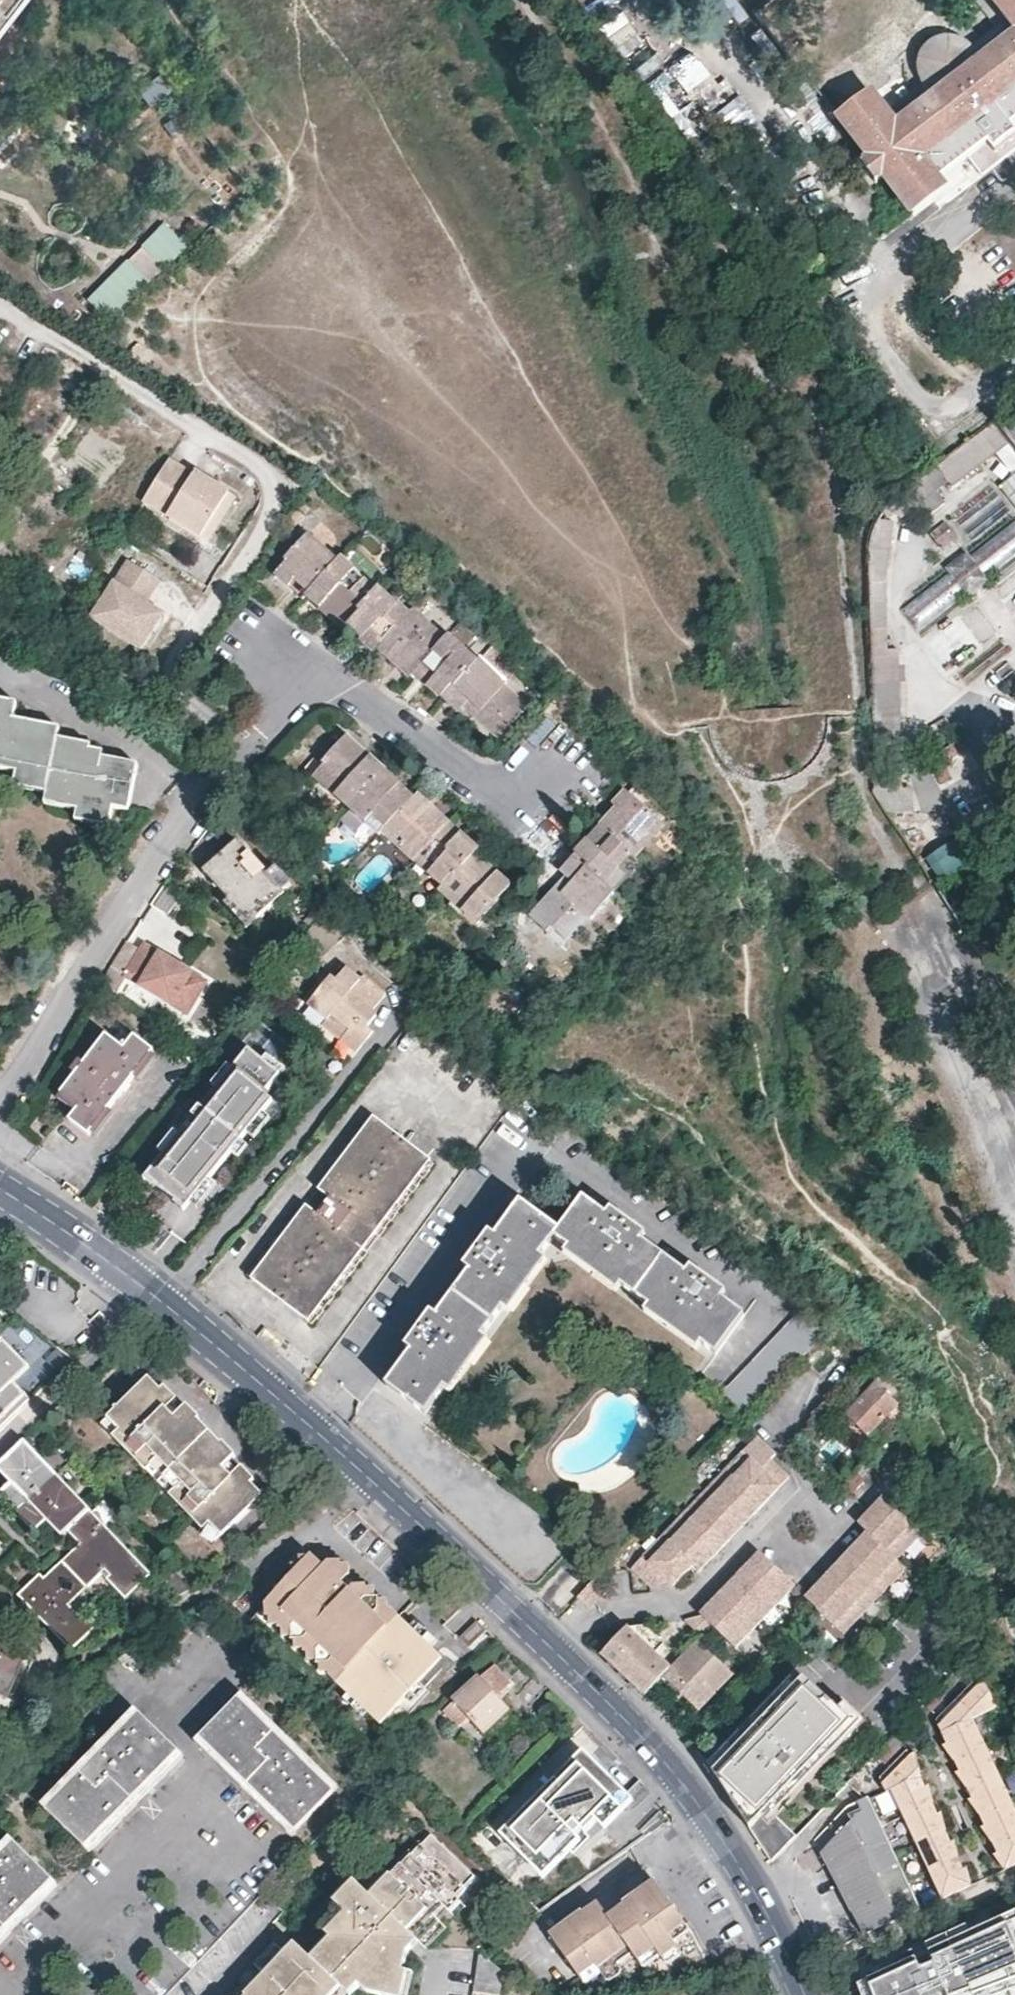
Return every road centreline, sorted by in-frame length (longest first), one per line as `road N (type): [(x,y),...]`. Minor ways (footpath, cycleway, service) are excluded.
road 1 (secondary): [(0,1194),(254,1374),(543,1636),(676,1771),(764,1909),(804,1994)]
road 2 (residential): [(0,1097),(201,786),(321,682),(529,806)]

